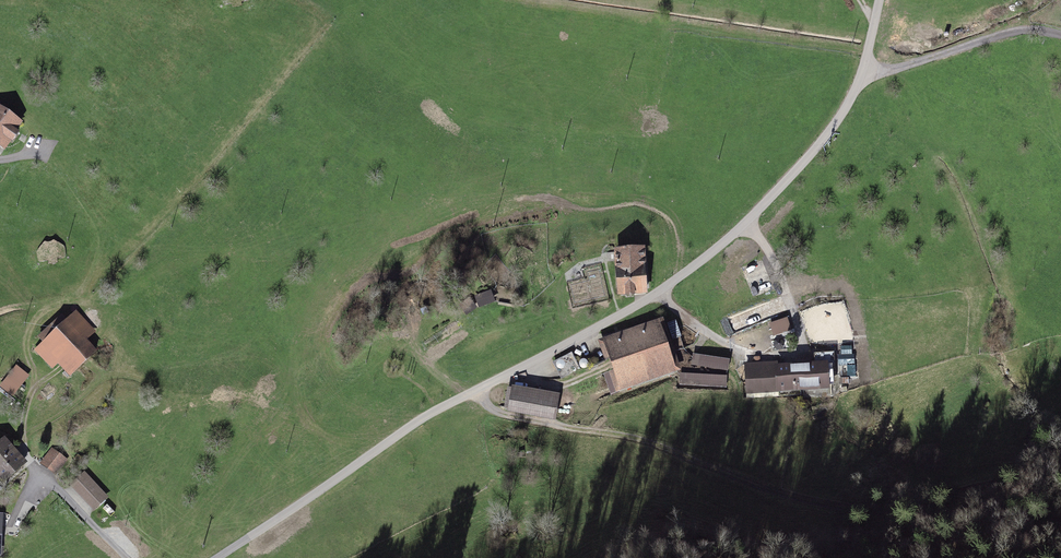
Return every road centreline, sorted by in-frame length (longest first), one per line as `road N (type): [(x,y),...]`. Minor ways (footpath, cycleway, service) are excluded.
road 1 (unclassified): [(220,557),(416,424),(661,296),(701,265),(829,132),(865,77),(882,0)]
road 2 (track): [(475,392),(506,421),(629,437),(863,515),(1060,470)]
road 3 (track): [(1060,38),(1027,29),(865,77)]

